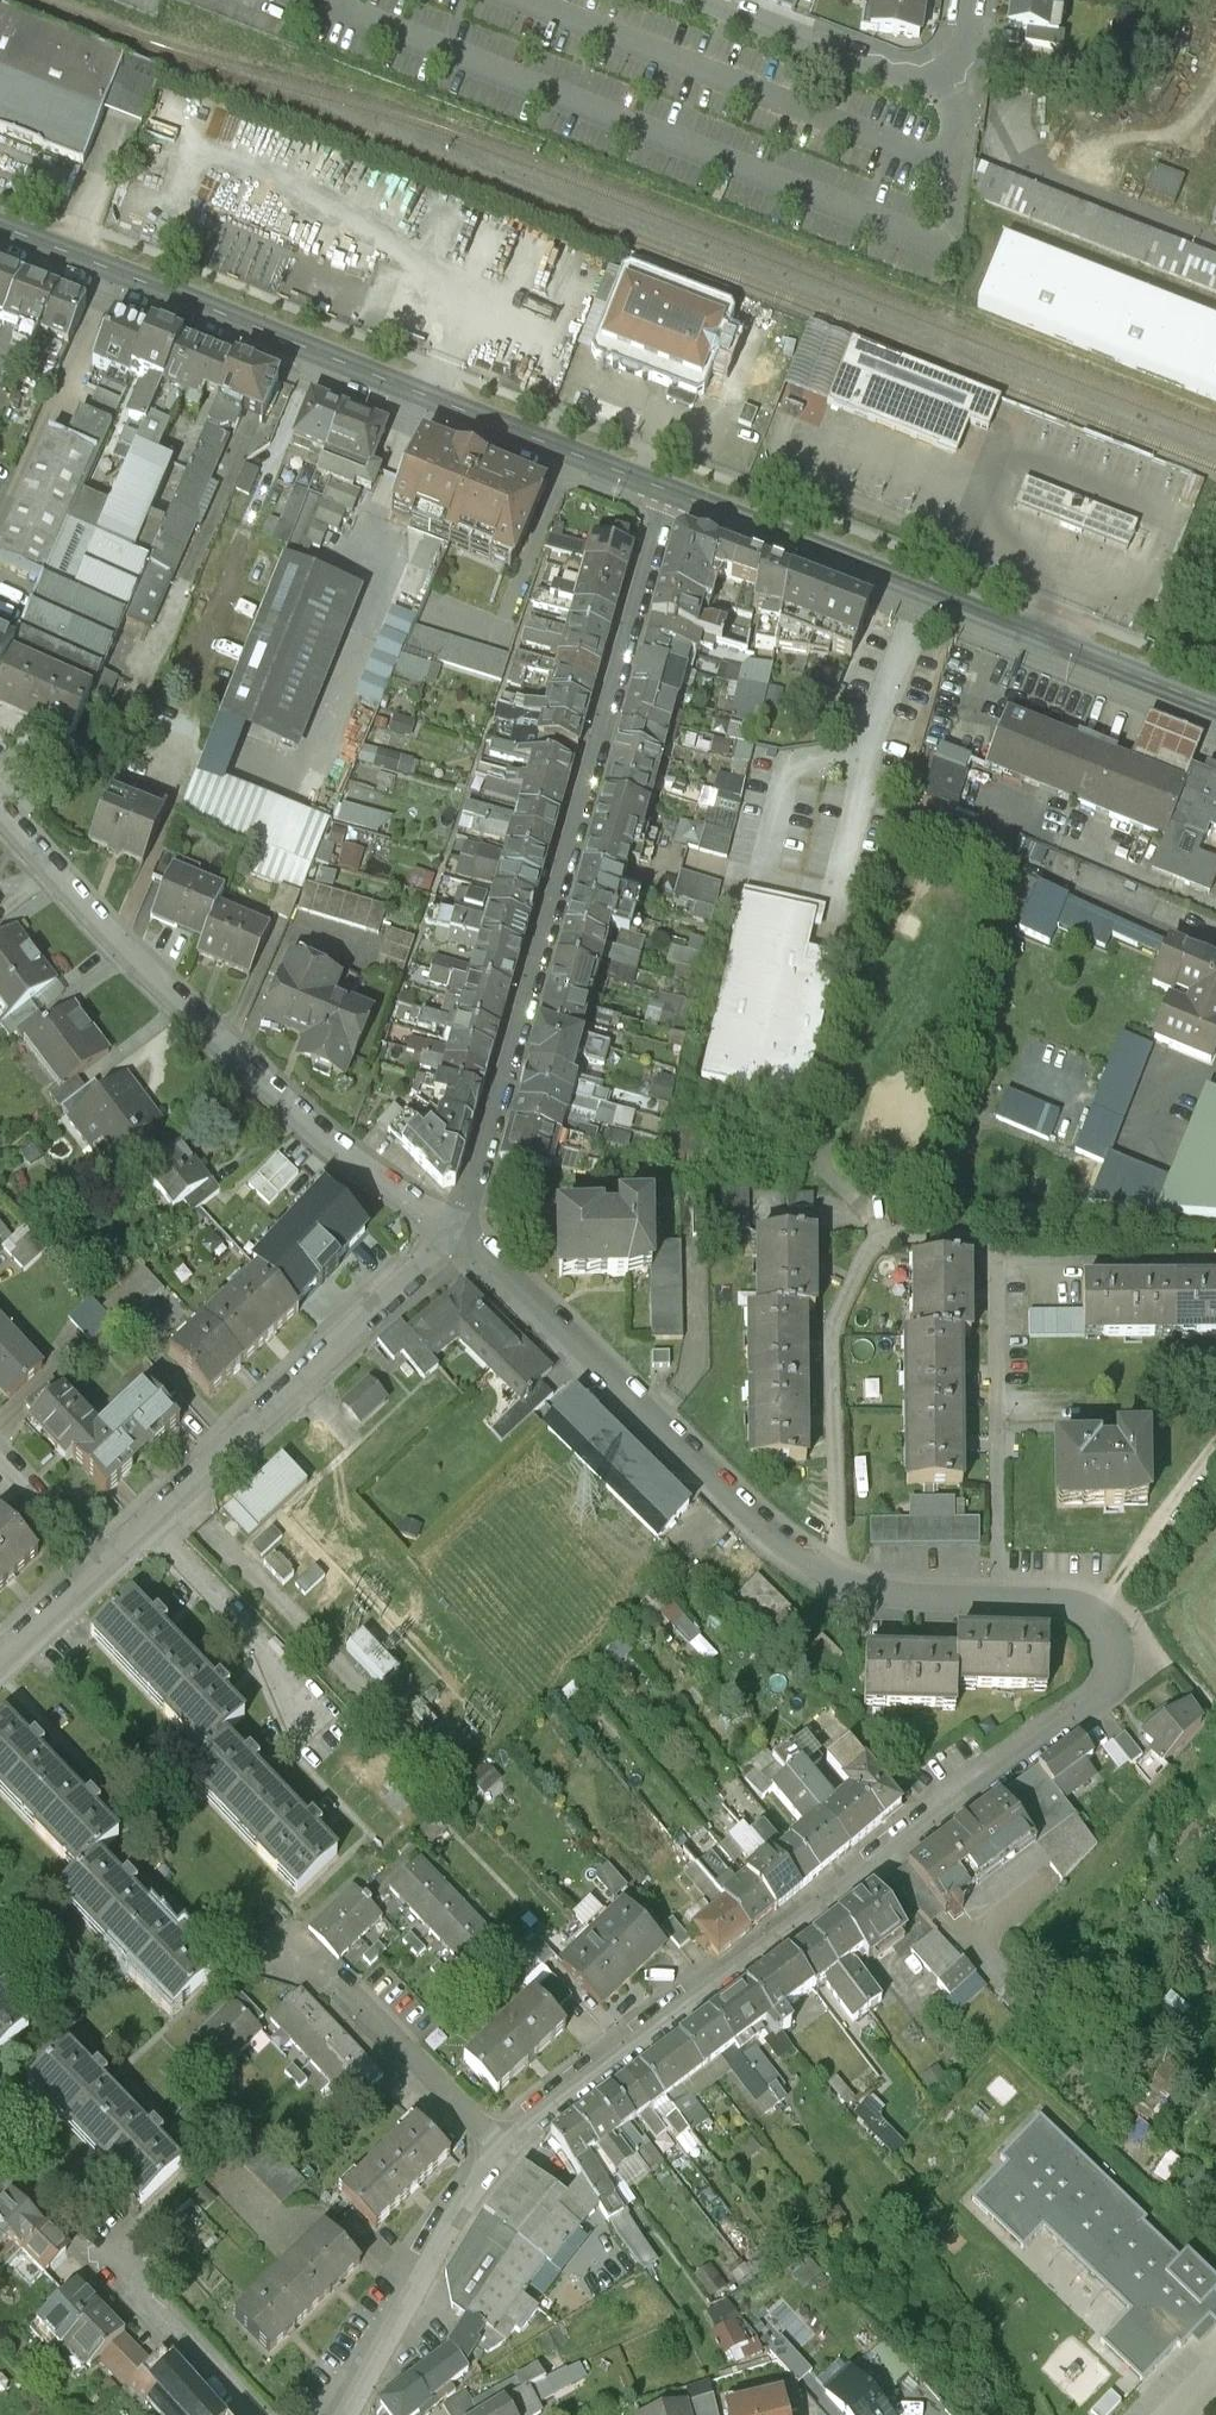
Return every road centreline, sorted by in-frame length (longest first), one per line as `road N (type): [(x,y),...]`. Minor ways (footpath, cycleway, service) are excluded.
road 1 (residential): [(500,2147),(594,2069),(1100,1701),(1120,1659),(1101,1618),(1083,1606),(869,1592),(806,1561),(457,1226)]
road 2 (residential): [(667,490),(457,1226)]
road 3 (secondary): [(0,223),(667,490)]
road 4 (residential): [(0,798),(113,930),(377,1177),(457,1226)]
road 5 (secondary): [(667,490),(1215,704)]
road 6 (residential): [(457,1226),(140,1518)]
road 7 (residential): [(709,0),(925,80),(958,62),(971,0)]
road 8 (residential): [(500,2147),(276,1930)]
road 9 (residential): [(350,2414),(500,2147)]
road 10 (residential): [(140,1518),(306,1702)]
road 11 (residential): [(257,2414),(116,2260)]
road 12 (track): [(1095,1611),(1215,1446)]
road 13 (residential): [(0,1439),(105,1552)]
road 14 (residential): [(105,1552),(0,1661)]

